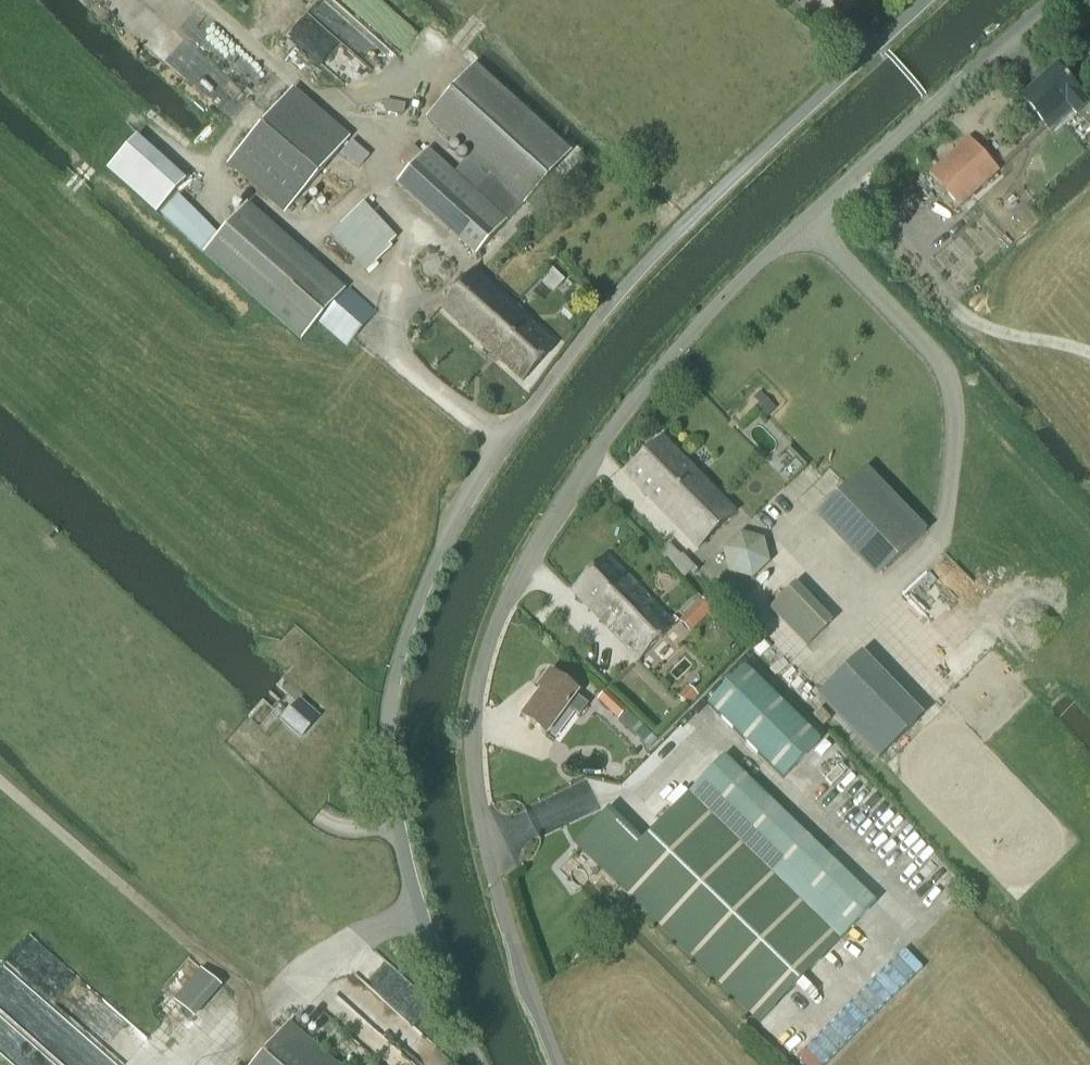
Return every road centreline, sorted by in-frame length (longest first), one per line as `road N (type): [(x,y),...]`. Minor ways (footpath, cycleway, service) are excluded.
road 1 (unclassified): [(560,1064),(490,862),(476,797),(476,694),(504,603),(586,469),(672,356),(1051,0)]
road 2 (unclassified): [(478,1064),(405,850),(387,762),(392,683),(420,595),(509,430),(611,300),(927,0)]
road 3 (track): [(217,1064),(243,992),(0,781)]
road 4 (track): [(1089,353),(988,331),(949,304),(838,193)]
road 5 (track): [(378,191),(376,144),(203,0)]

